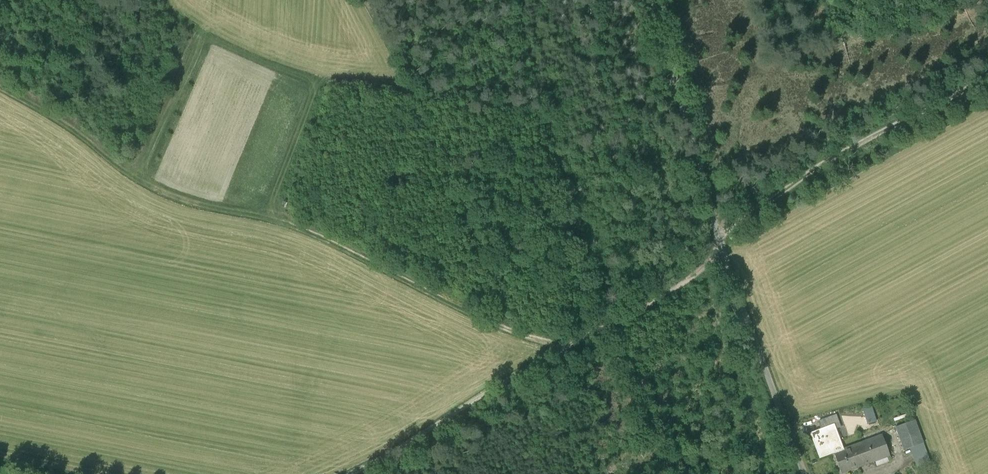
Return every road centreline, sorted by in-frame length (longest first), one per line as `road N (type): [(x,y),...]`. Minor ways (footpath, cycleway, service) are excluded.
road 1 (track): [(0,87),(52,114),(151,189),(311,232),(526,338),(571,345)]
road 2 (unclassified): [(654,0),(722,250),(803,473)]
road 3 (track): [(353,473),(660,298),(722,250)]
road 4 (track): [(716,228),(987,78)]

